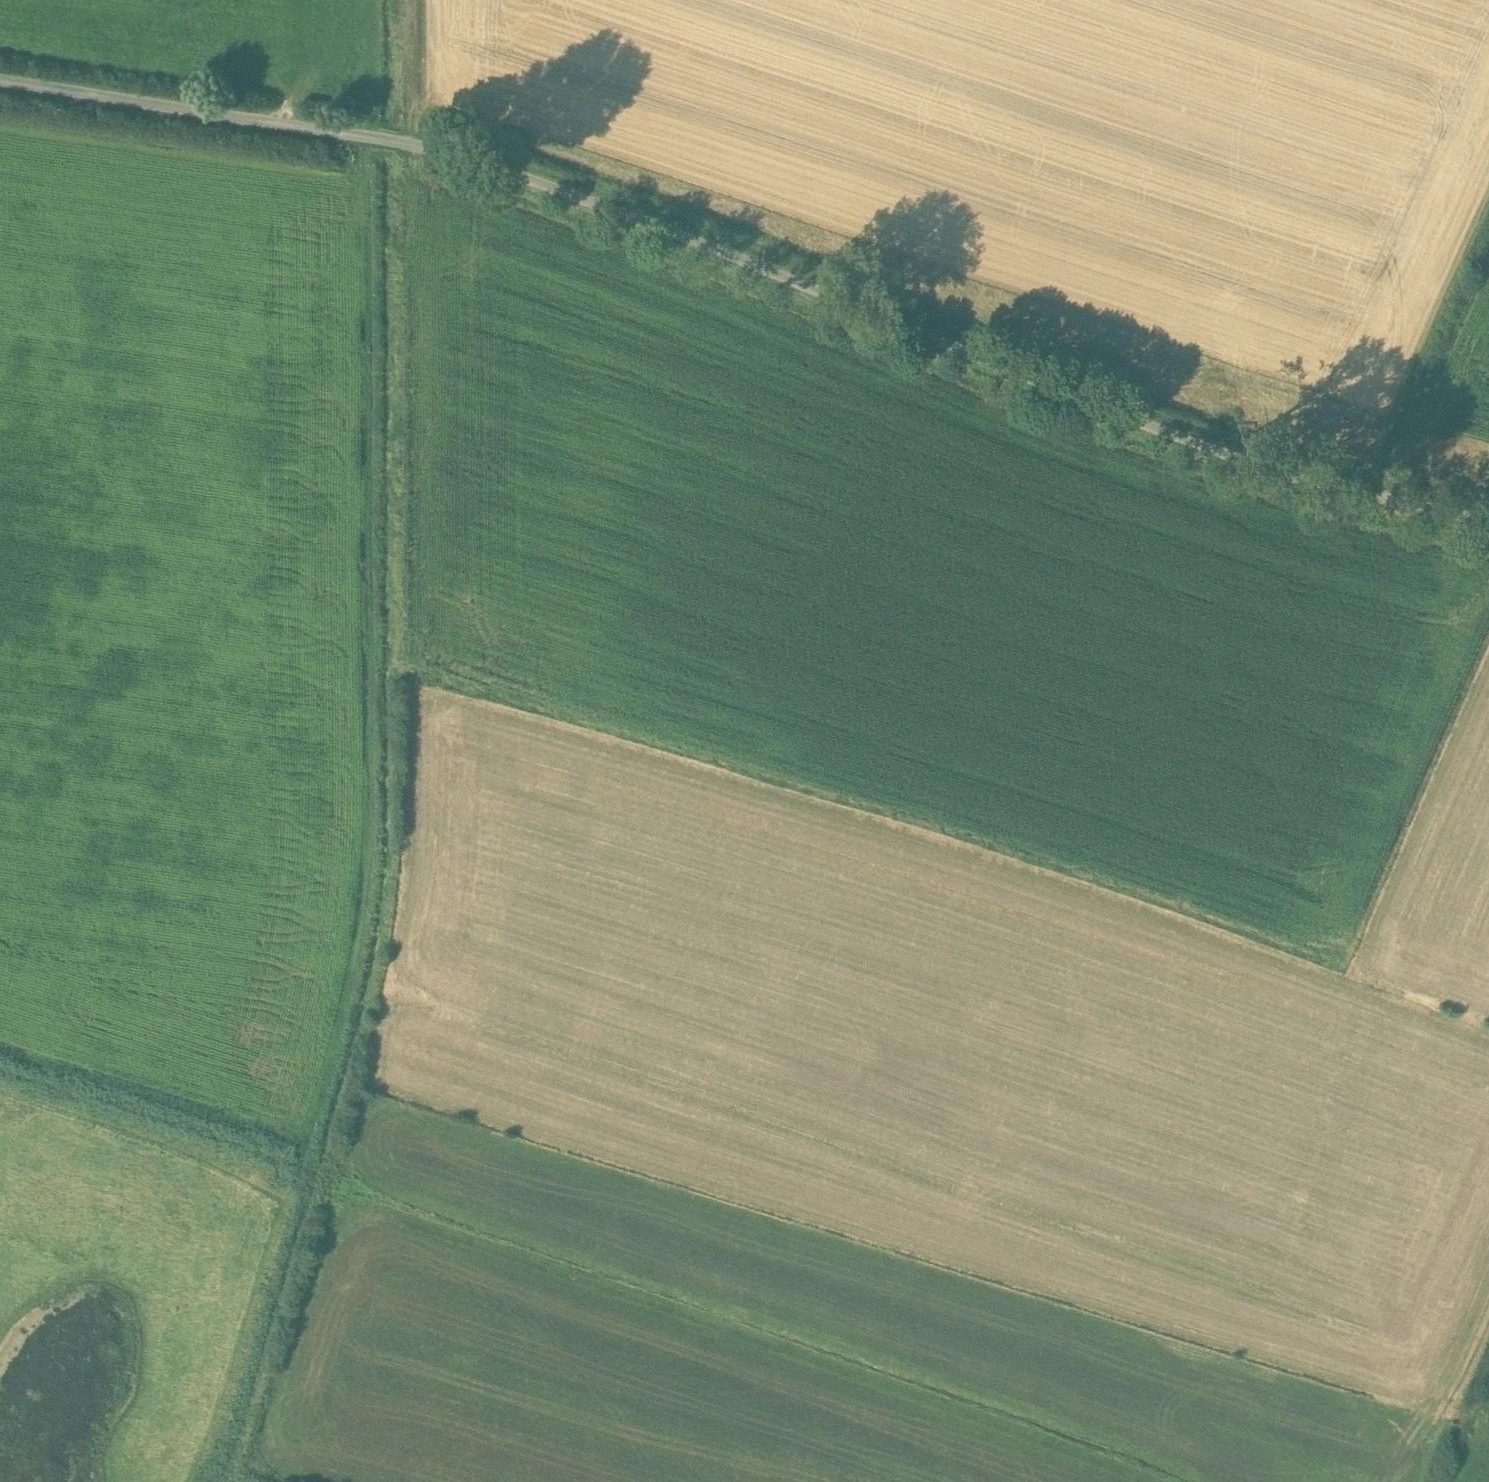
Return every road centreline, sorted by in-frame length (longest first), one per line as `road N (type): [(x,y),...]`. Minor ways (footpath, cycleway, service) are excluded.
road 1 (unclassified): [(0,81),(446,151),(707,245),(1216,451),(1488,523)]

